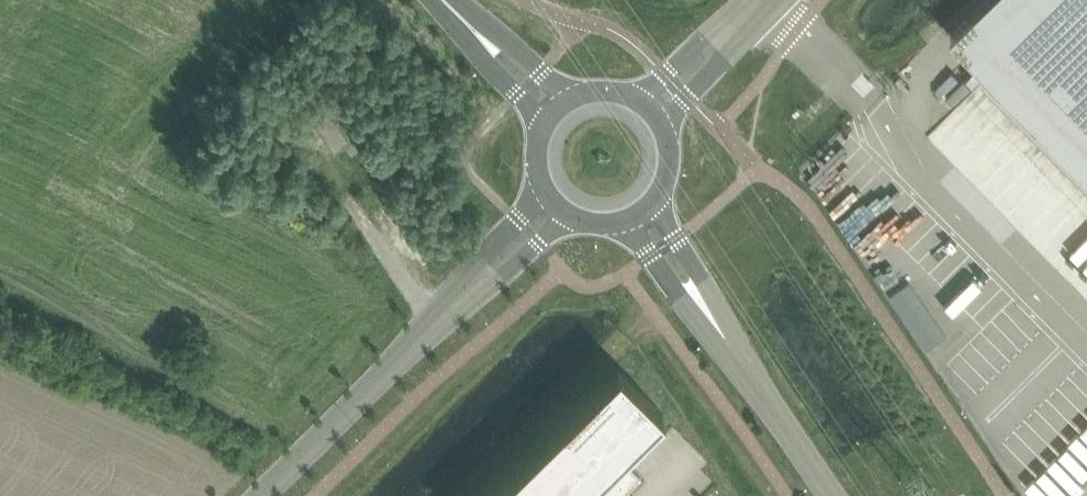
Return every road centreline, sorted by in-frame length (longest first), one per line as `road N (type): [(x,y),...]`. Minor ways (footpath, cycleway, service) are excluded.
road 1 (unclassified): [(264,495),(463,299)]
road 2 (unclassified): [(756,385),(657,197)]
road 3 (unclassified): [(627,219),(756,385)]
road 4 (tertiary): [(438,0),(547,119)]
road 5 (tertiary): [(759,5),(635,97)]
road 6 (tertiary): [(662,124),(719,67),(759,5)]
road 7 (tertiary): [(574,96),(454,0)]
road 8 (unclassified): [(542,184),(463,299)]
road 9 (unclassified): [(463,299),(571,215)]
road 10 (unclassified): [(756,385),(831,495)]

